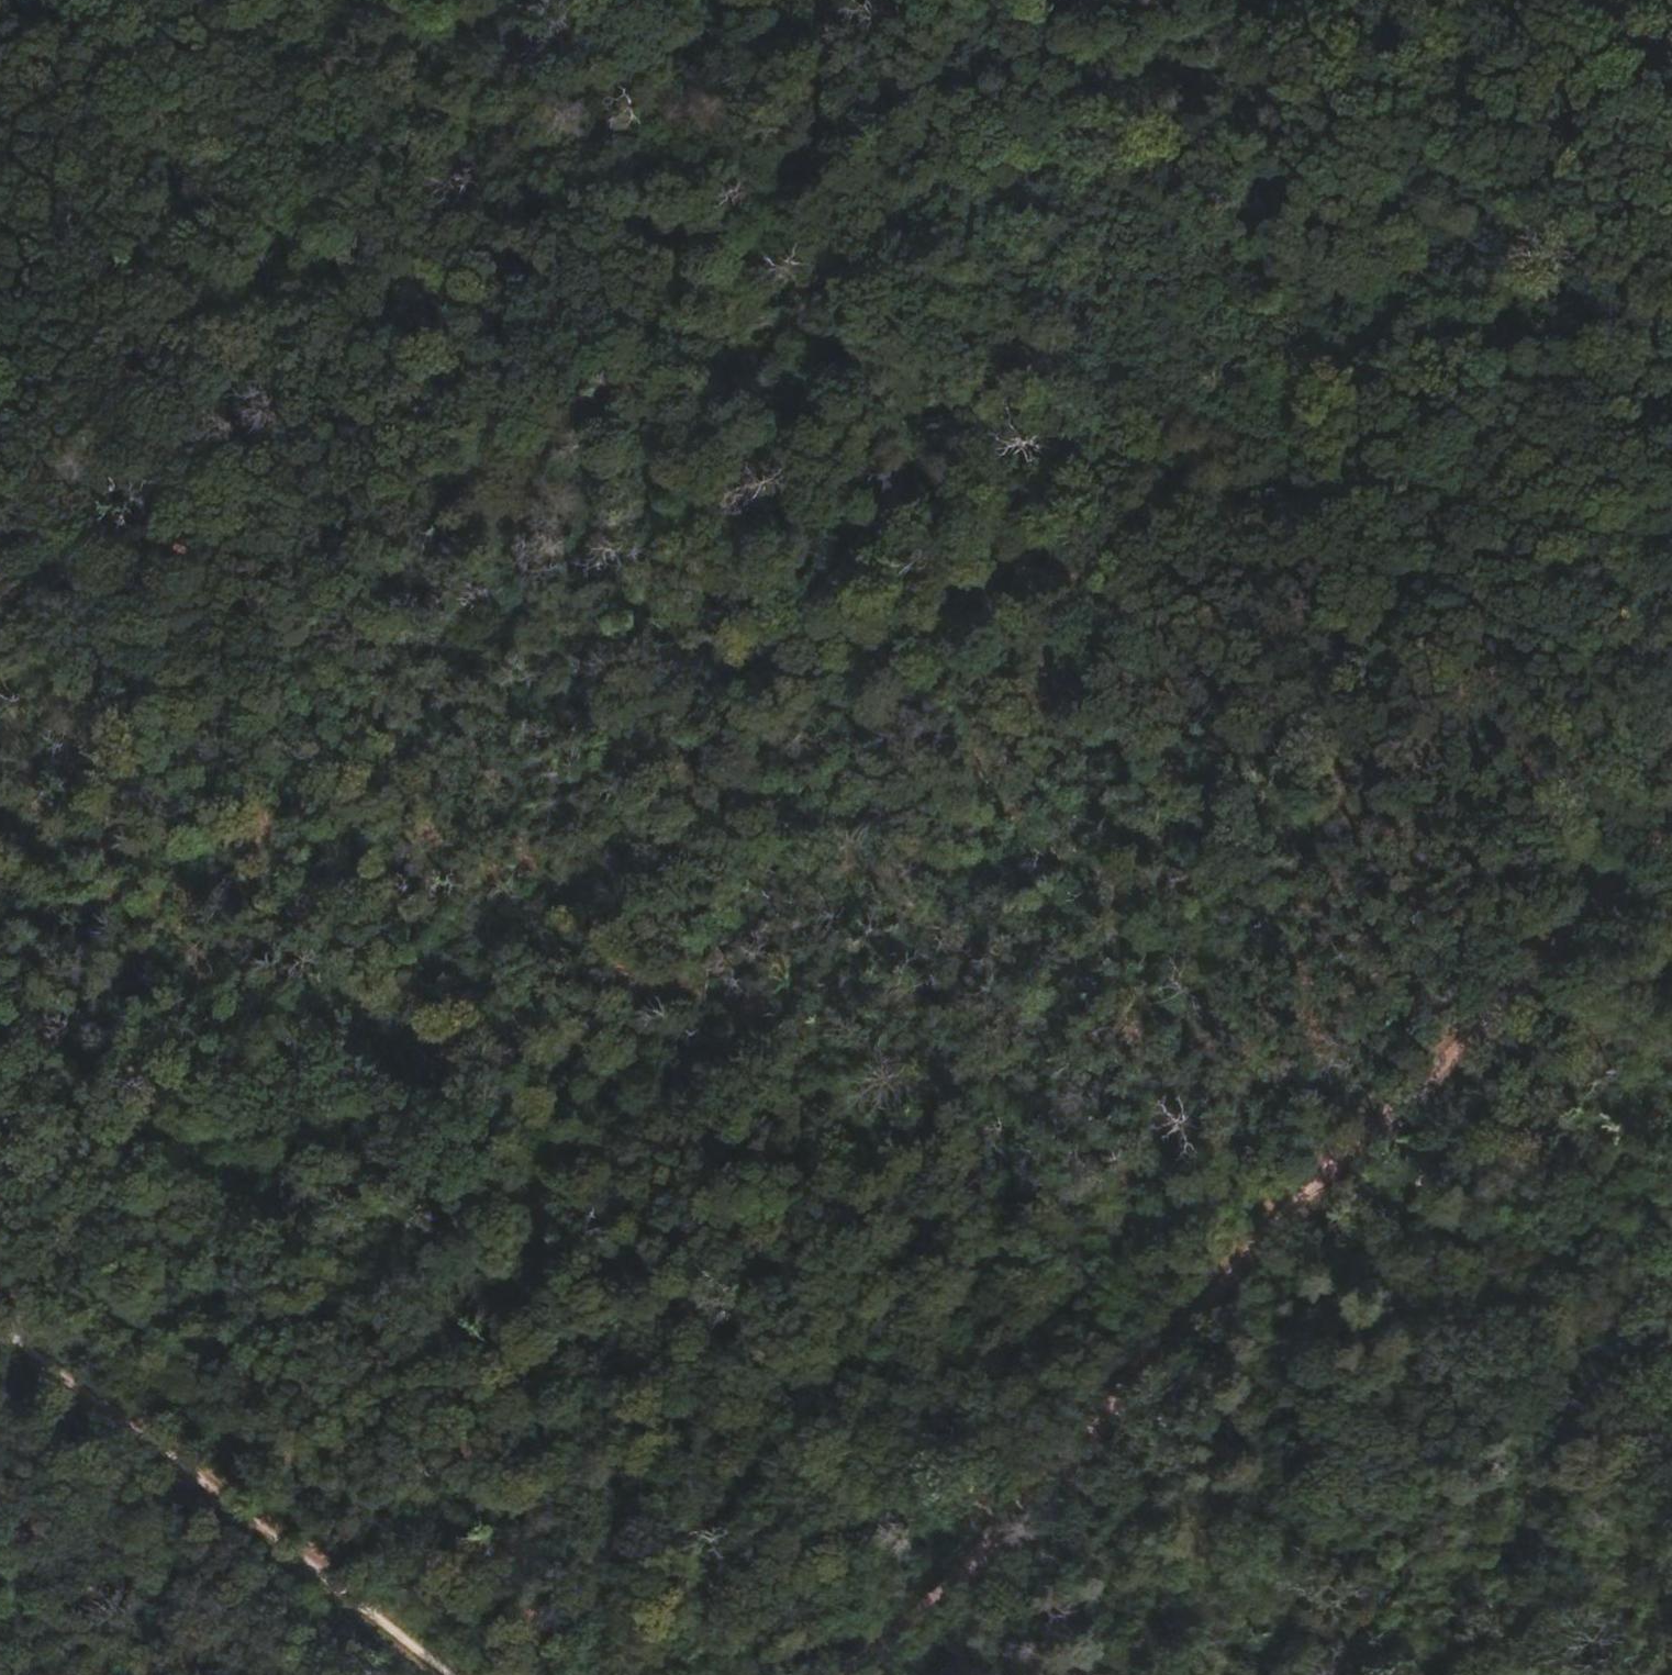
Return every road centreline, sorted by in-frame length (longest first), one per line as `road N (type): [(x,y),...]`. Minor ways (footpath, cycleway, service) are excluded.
road 1 (track): [(868,1674),(1671,835)]
road 2 (track): [(0,1314),(457,1674)]

